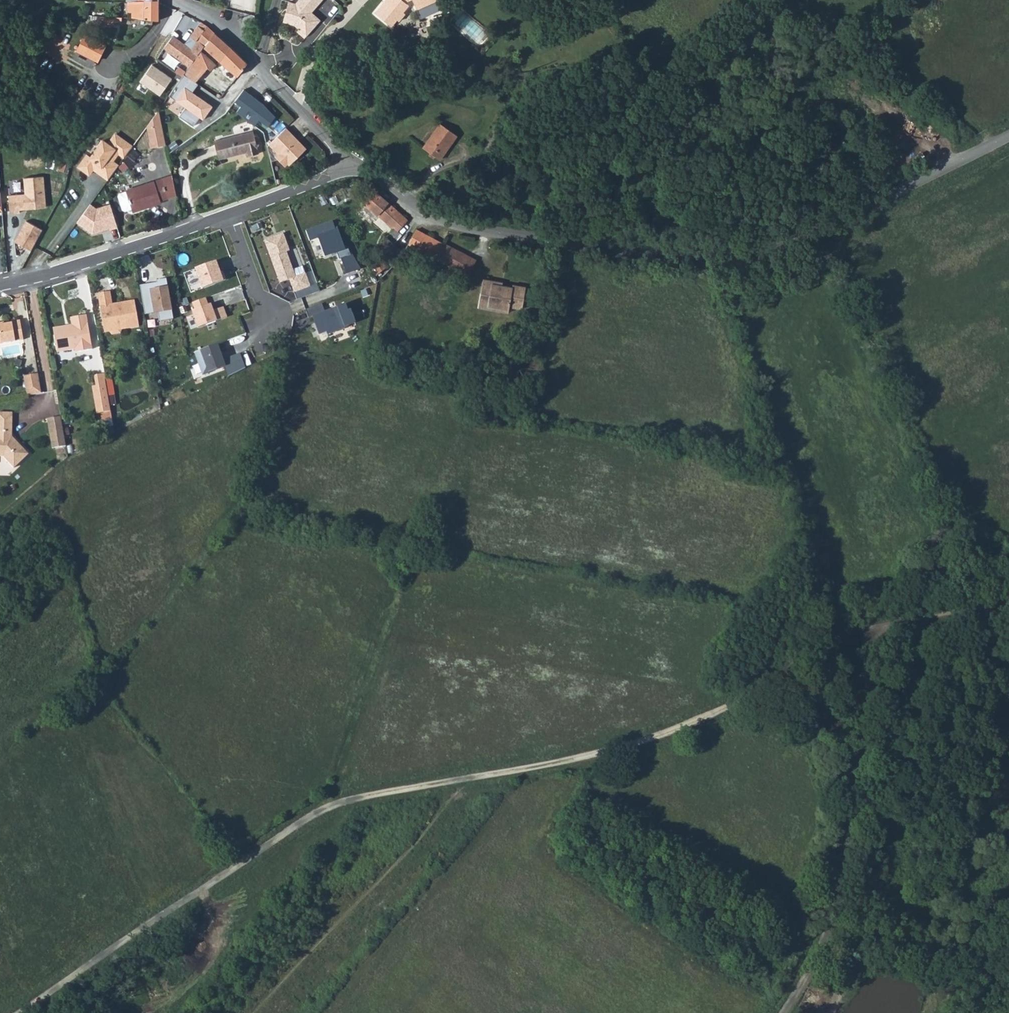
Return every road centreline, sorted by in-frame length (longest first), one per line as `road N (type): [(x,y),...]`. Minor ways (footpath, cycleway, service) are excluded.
road 1 (track): [(1008,608),(897,623),(818,647),(732,703),(586,754),(341,800),(16,1012)]
road 2 (unclassified): [(347,169),(368,172),(454,225),(712,257),(813,233),(1008,135)]
road 3 (track): [(784,1012),(823,949),(847,859),(866,753),(868,630)]
road 4 (residential): [(172,0),(232,36),(347,169)]
road 5 (unclassified): [(0,285),(228,211)]
road 6 (unclassified): [(228,211),(347,169)]
road 7 (residential): [(228,211),(273,324)]

